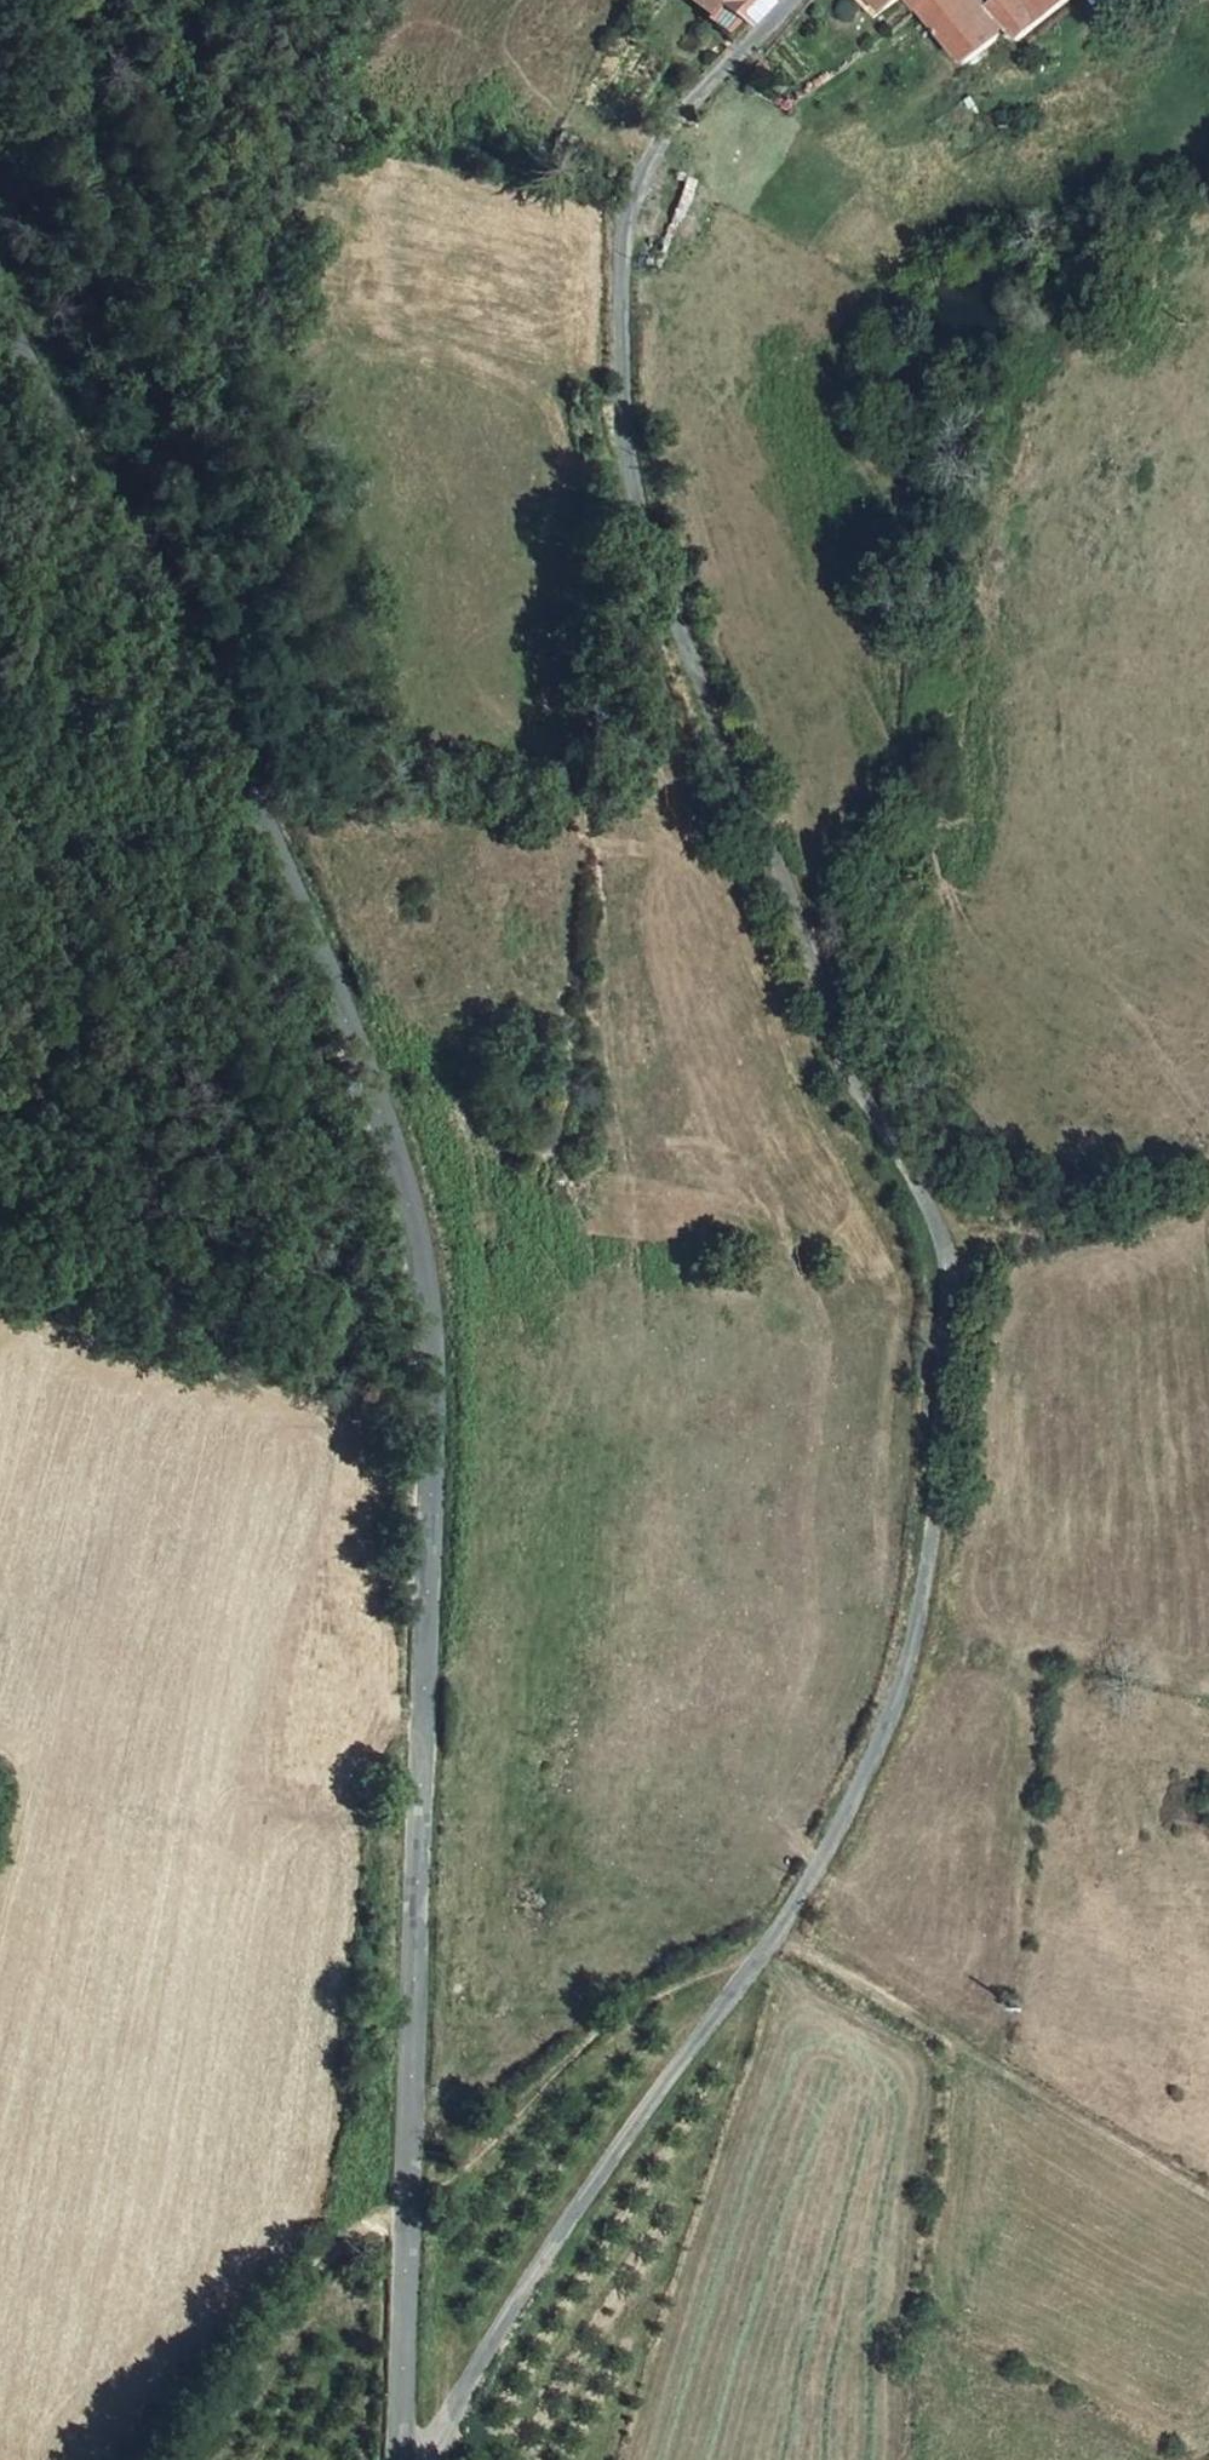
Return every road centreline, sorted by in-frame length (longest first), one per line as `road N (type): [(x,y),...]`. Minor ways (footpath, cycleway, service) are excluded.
road 1 (unclassified): [(792,0),(699,95),(635,185),(620,257),(625,425),(657,569),(808,928),(833,1028),(920,1189),(945,1254),(926,1574),(882,1739),(816,1870),(765,1954),(575,2211),(425,2459)]
road 2 (tertiary): [(0,260),(61,415),(349,1029),(410,1211),(427,1307),(433,1501),(403,2459)]
road 3 (track): [(409,2211),(365,2229),(293,2296),(234,2365),(171,2459)]

